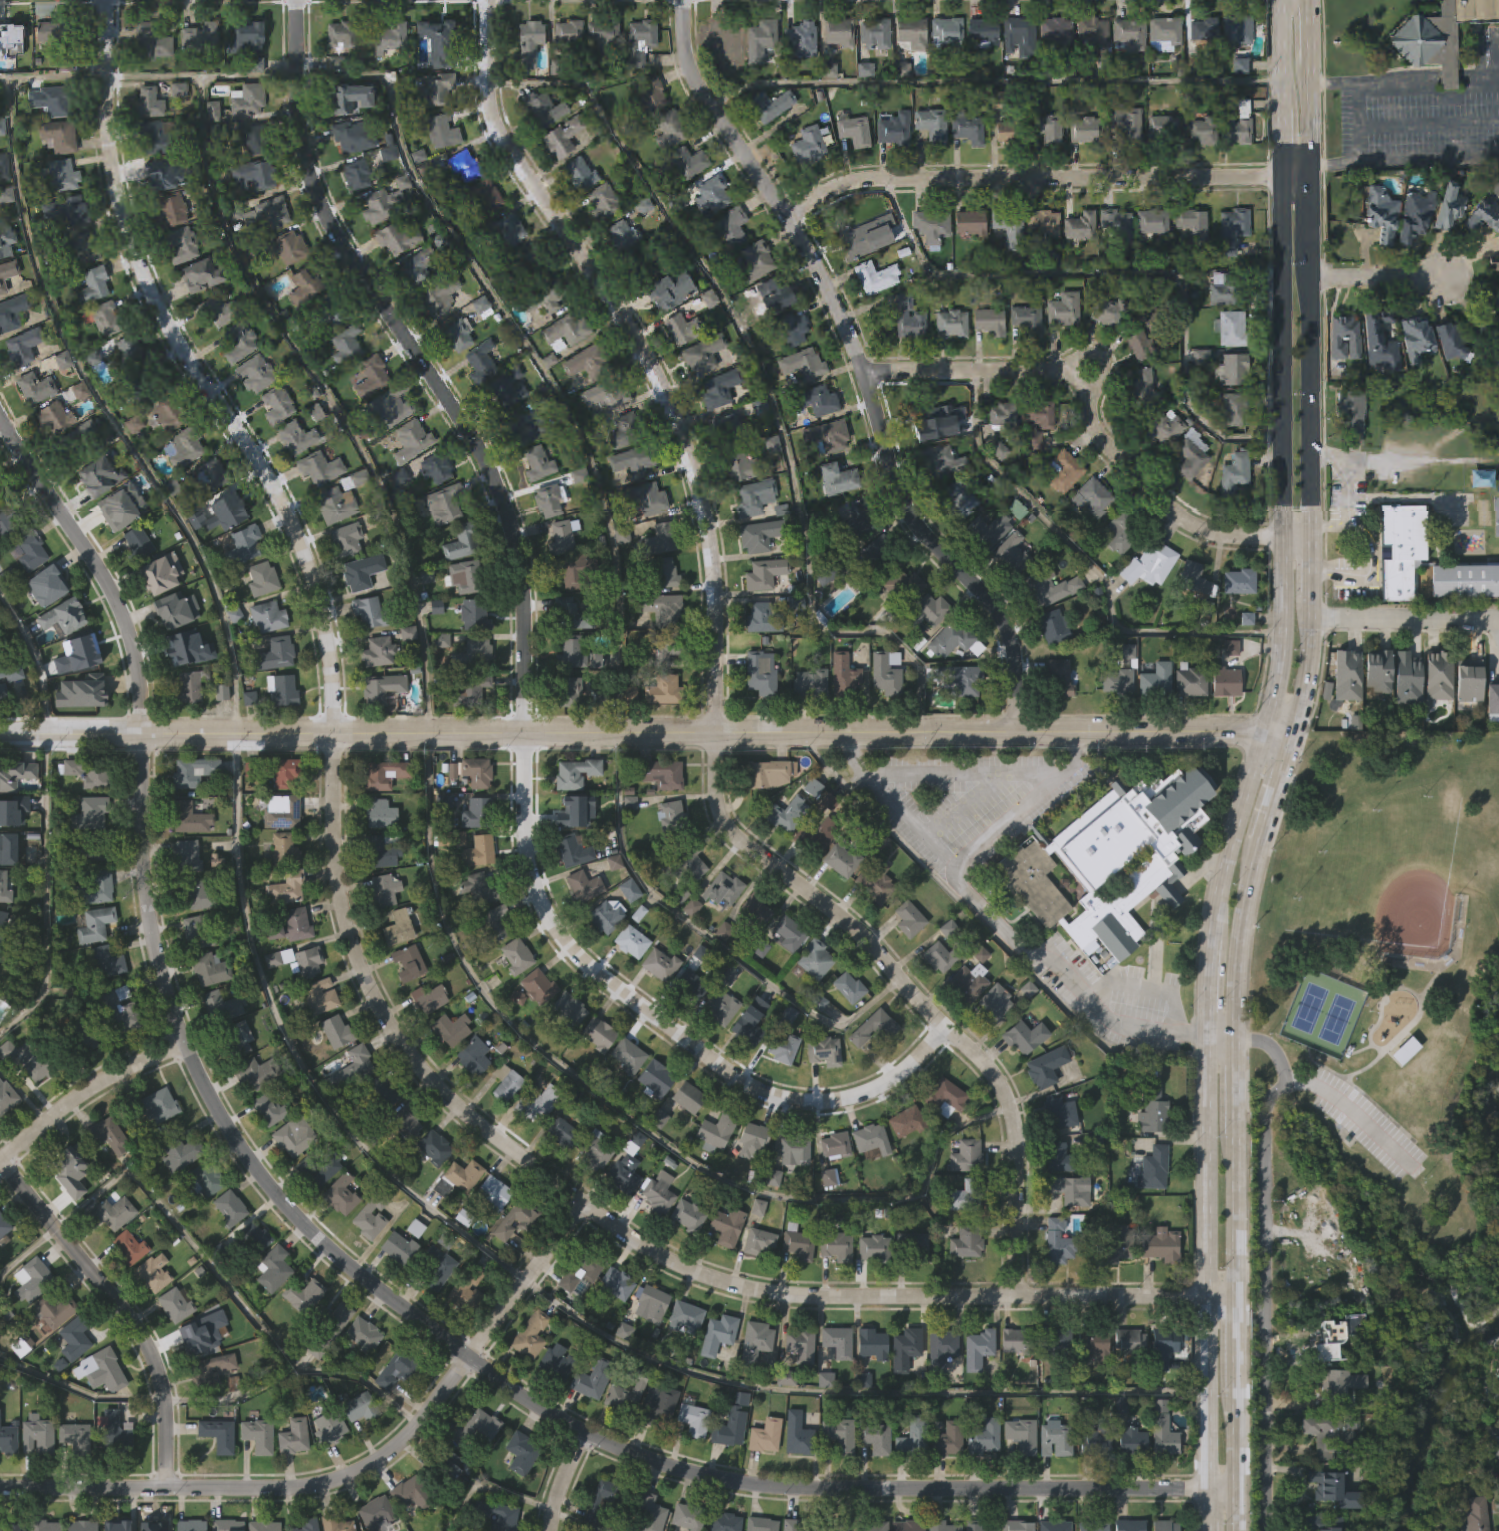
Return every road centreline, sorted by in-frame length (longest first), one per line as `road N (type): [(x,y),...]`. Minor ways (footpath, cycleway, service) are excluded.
road 1 (residential): [(1232,1301),(821,1296),(702,1275),(494,1136),(415,1060),(371,990),(346,928),(332,838),(330,647),(299,538),(183,356),(130,247),(111,162),(107,0)]
road 2 (residential): [(1015,1296),(1015,1140),(1010,1106),(993,1075),(854,928),(740,840),(717,803),(715,594),(687,451),(648,357),(494,125),(492,0)]
road 3 (residential): [(944,1028),(868,1092),(797,1102),(726,1070),(581,962),(552,924),(535,894),(524,843),(525,618),(507,512),(484,457),(314,188),(300,135),(297,0)]
road 4 (tertiary): [(0,733),(1263,736)]
road 5 (residential): [(468,1354),(313,1233),(218,1111),(185,1045),(148,914),(144,699),(134,642),(113,593),(0,421)]
road 6 (residential): [(1016,730),(1014,651),(1004,621),(901,502),(833,298),(694,77),(684,0)]
road 7 (residential): [(1206,1493),(873,1490),(718,1479),(585,1432)]
road 8 (secondary): [(1284,184),(1284,602),(1263,736)]
road 9 (residential): [(1264,1530),(1265,1115),(1284,1083),(1282,1060),(1262,1042),(1233,1040)]
road 10 (residential): [(864,373),(1062,372),(1088,394),(1101,438),(1192,524),(1211,534),(1282,538),(1312,526)]
road 11 (residential): [(0,1487),(319,1484),(389,1451),(468,1354)]
road 12 (residential): [(789,220),(838,191),(882,182),(1284,184)]
road 13 (secondary): [(1205,1038),(1206,1493)]
road 14 (residential): [(166,1487),(164,1397),(152,1350),(0,1165)]
road 15 (secondary): [(1312,526),(1309,252)]
road 16 (residential): [(0,1158),(96,1084),(185,1045)]
road 17 (secondary): [(1263,736),(1223,864),(1211,937)]
road 18 (residential): [(468,1354),(586,1200)]
road 19 (residential): [(1311,620),(1498,621)]
road 20 (secondary): [(1233,1040),(1253,860)]
road 21 (secondary): [(1232,1301),(1233,1133)]
road 22 (secondary): [(1289,738),(1305,679),(1311,590)]
road 23 (residential): [(585,1432),(468,1354)]
road 24 (residential): [(1308,288),(1448,283)]
road 25 (secondary): [(1235,1530),(1234,1391)]
road 26 (secondary): [(1253,860),(1289,738)]

